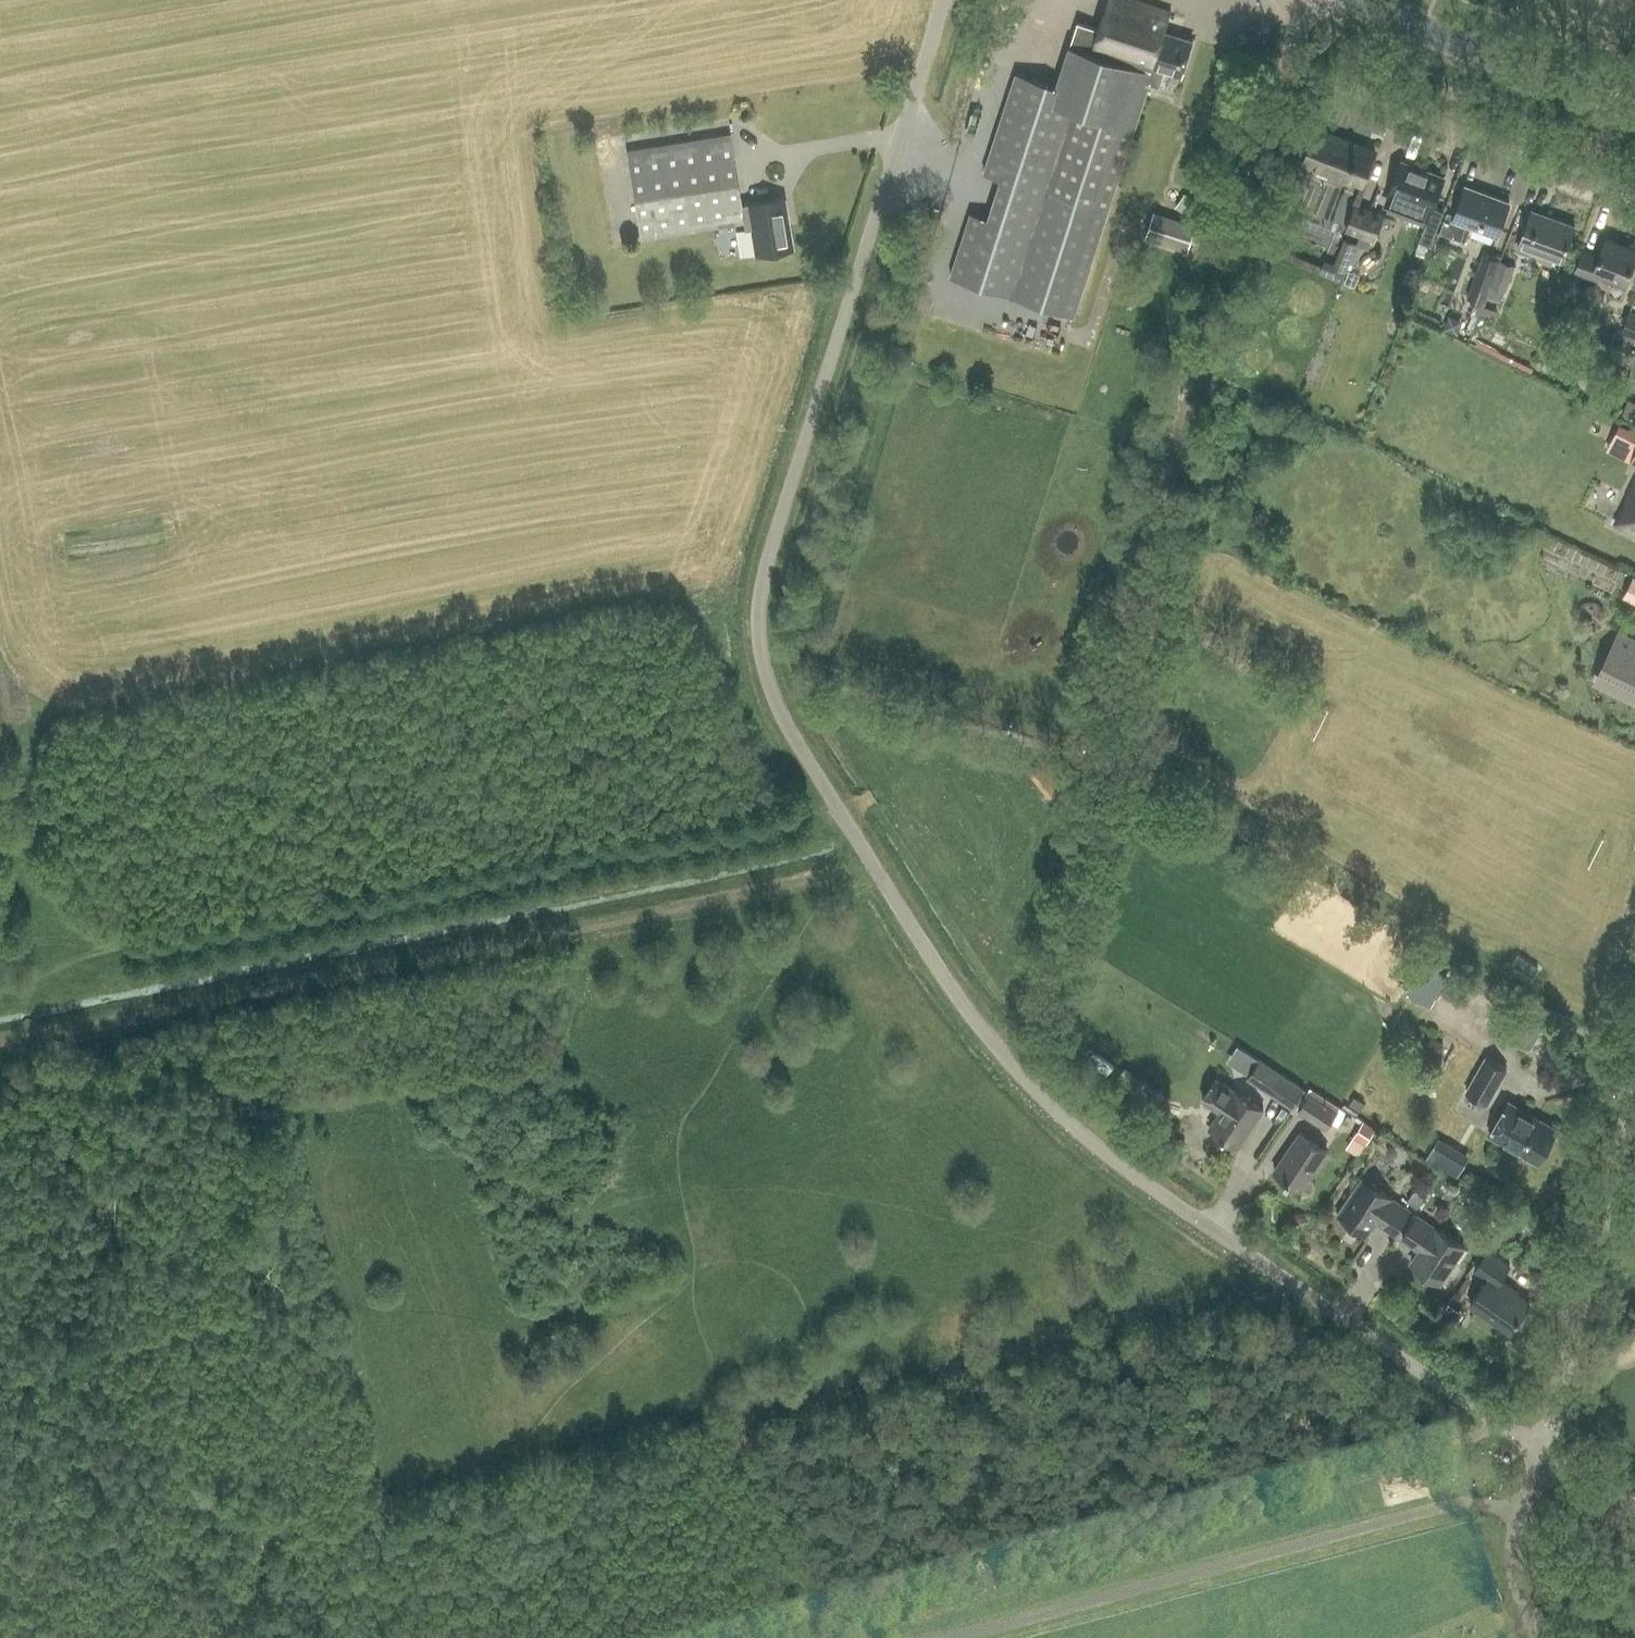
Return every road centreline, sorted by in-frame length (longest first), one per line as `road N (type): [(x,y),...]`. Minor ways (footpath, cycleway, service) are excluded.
road 1 (unclassified): [(1544,1455),(1104,1151),(1010,1061),(968,1012),(775,703),(762,657),(771,560),(944,0)]
road 2 (unclassified): [(1314,0),(1291,71),(1634,199)]
road 3 (secondary): [(1634,111),(1367,0)]
road 4 (unclassified): [(1544,1455),(1599,1227)]
road 5 (unclassified): [(1541,1637),(1515,1574),(1515,1543),(1544,1455)]
road 6 (track): [(1634,1088),(1599,1227)]

